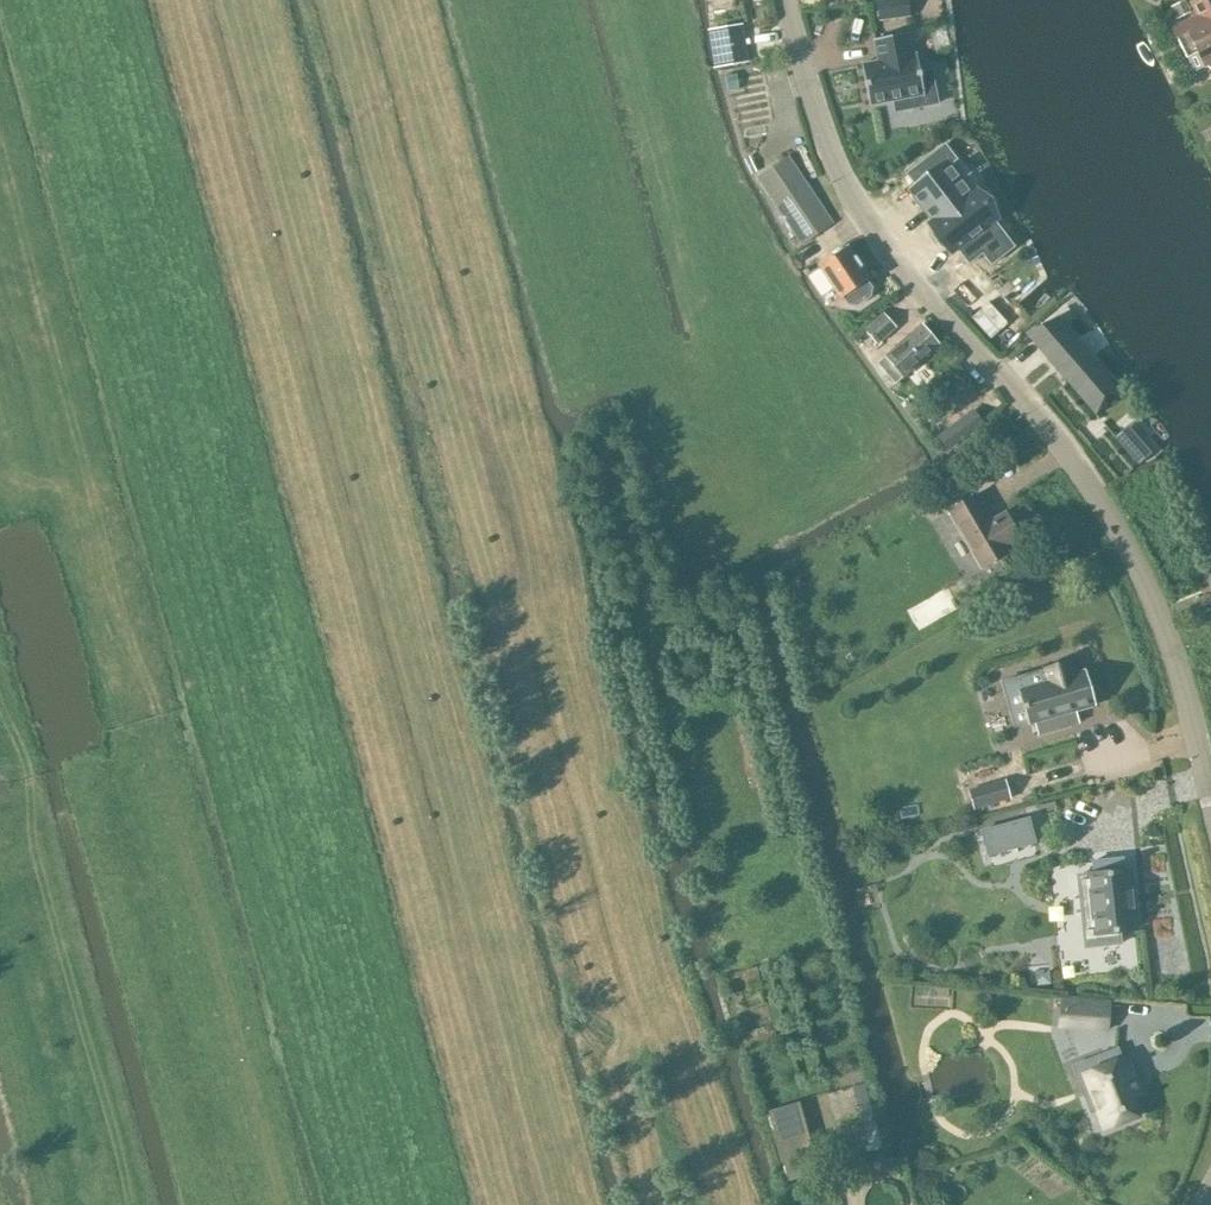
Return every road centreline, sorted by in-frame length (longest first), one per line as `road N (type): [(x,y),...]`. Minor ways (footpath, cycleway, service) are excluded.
road 1 (tertiary): [(1210,800),(1176,660),(1123,537),(1078,469),(860,210),(823,135),(785,0)]

